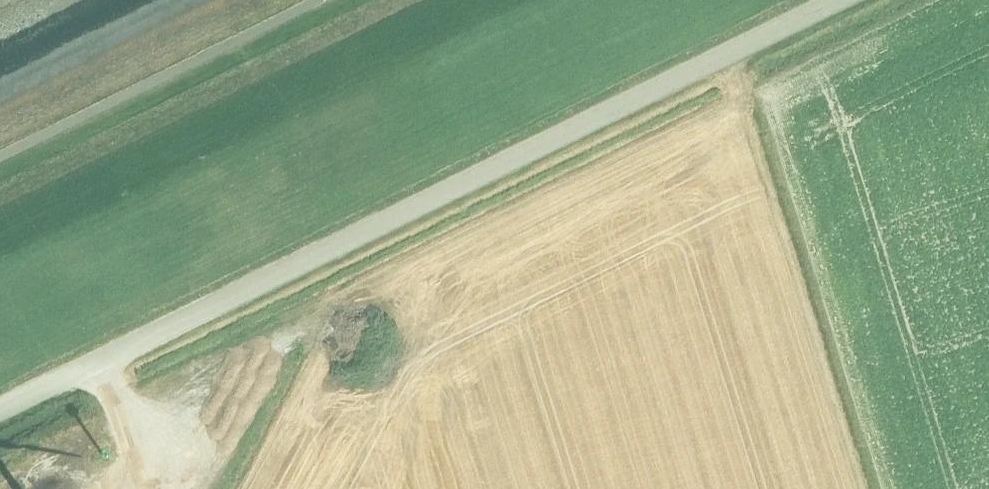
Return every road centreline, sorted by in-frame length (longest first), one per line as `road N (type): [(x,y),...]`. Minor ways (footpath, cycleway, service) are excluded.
road 1 (tertiary): [(0,411),(838,0)]

